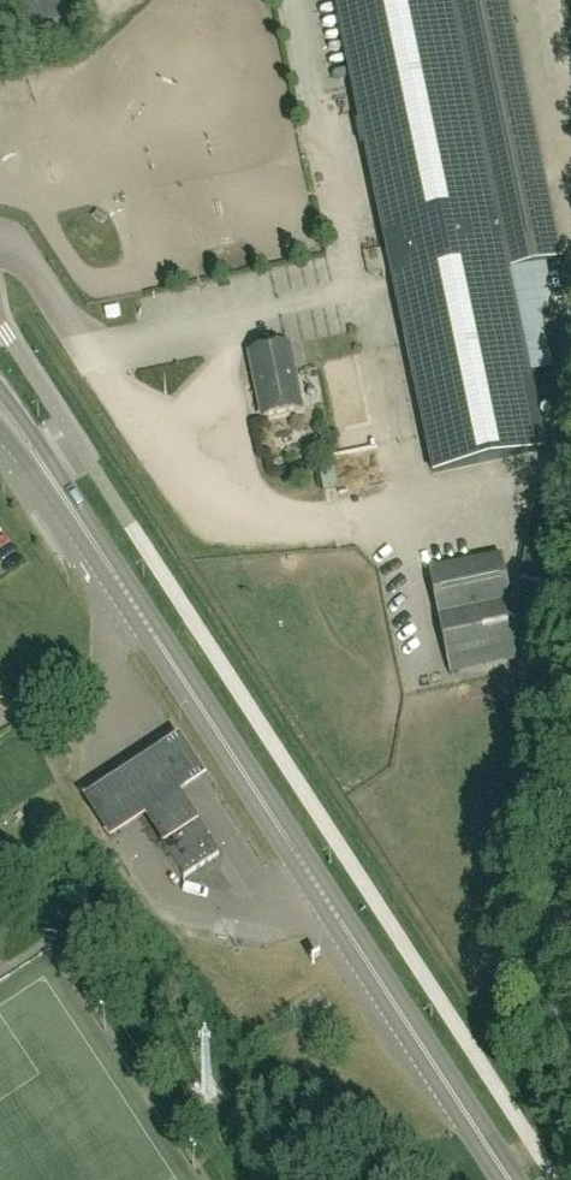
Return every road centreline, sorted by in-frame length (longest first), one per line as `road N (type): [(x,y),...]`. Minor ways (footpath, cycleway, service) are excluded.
road 1 (secondary): [(513,1179),(75,511)]
road 2 (secondary): [(75,511),(0,387)]

